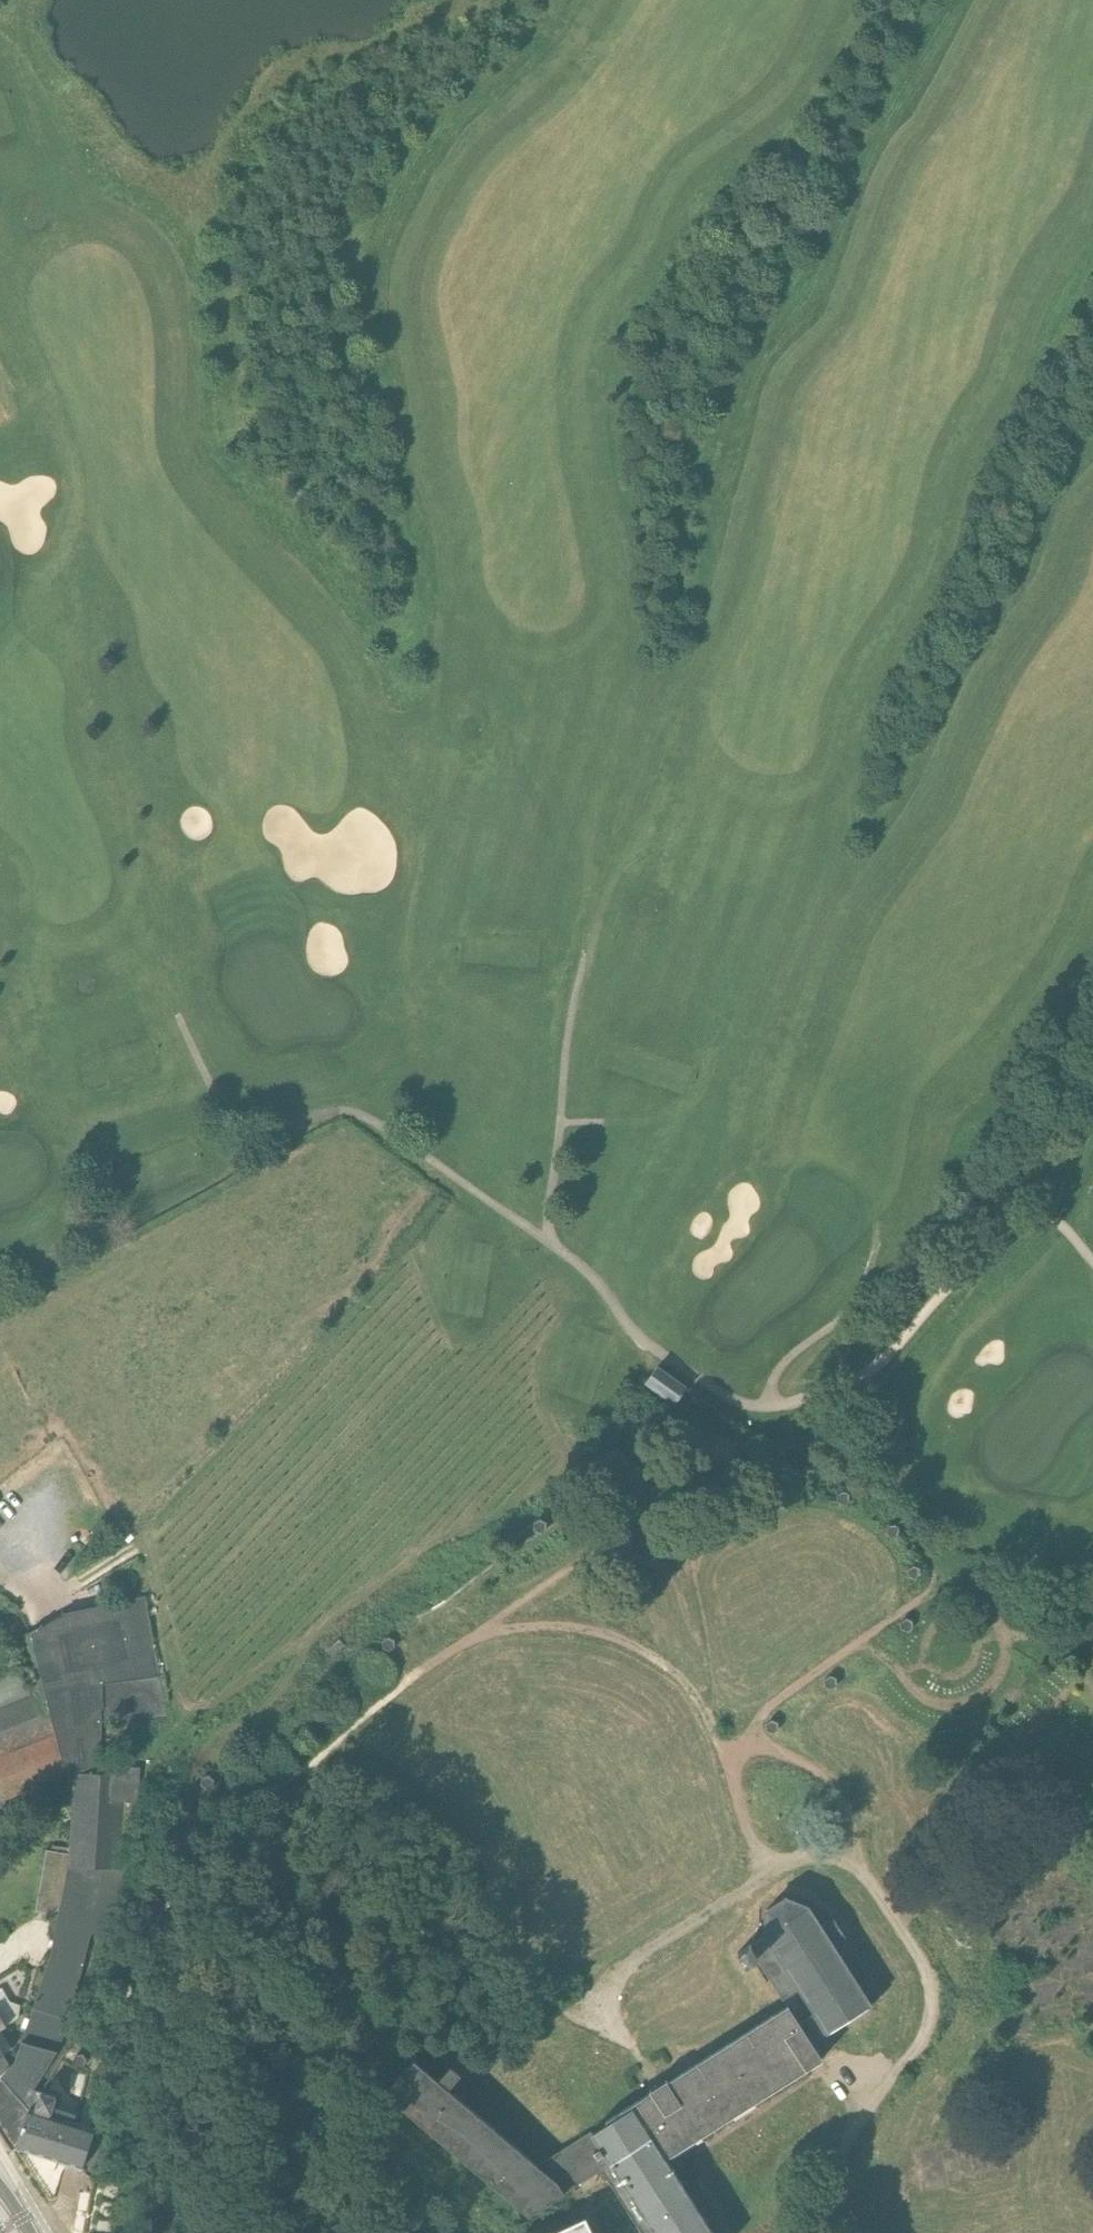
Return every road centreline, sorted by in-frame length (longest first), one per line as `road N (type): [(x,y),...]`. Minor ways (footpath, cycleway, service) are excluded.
road 1 (track): [(940,1587),(1076,1697),(1082,1725)]

